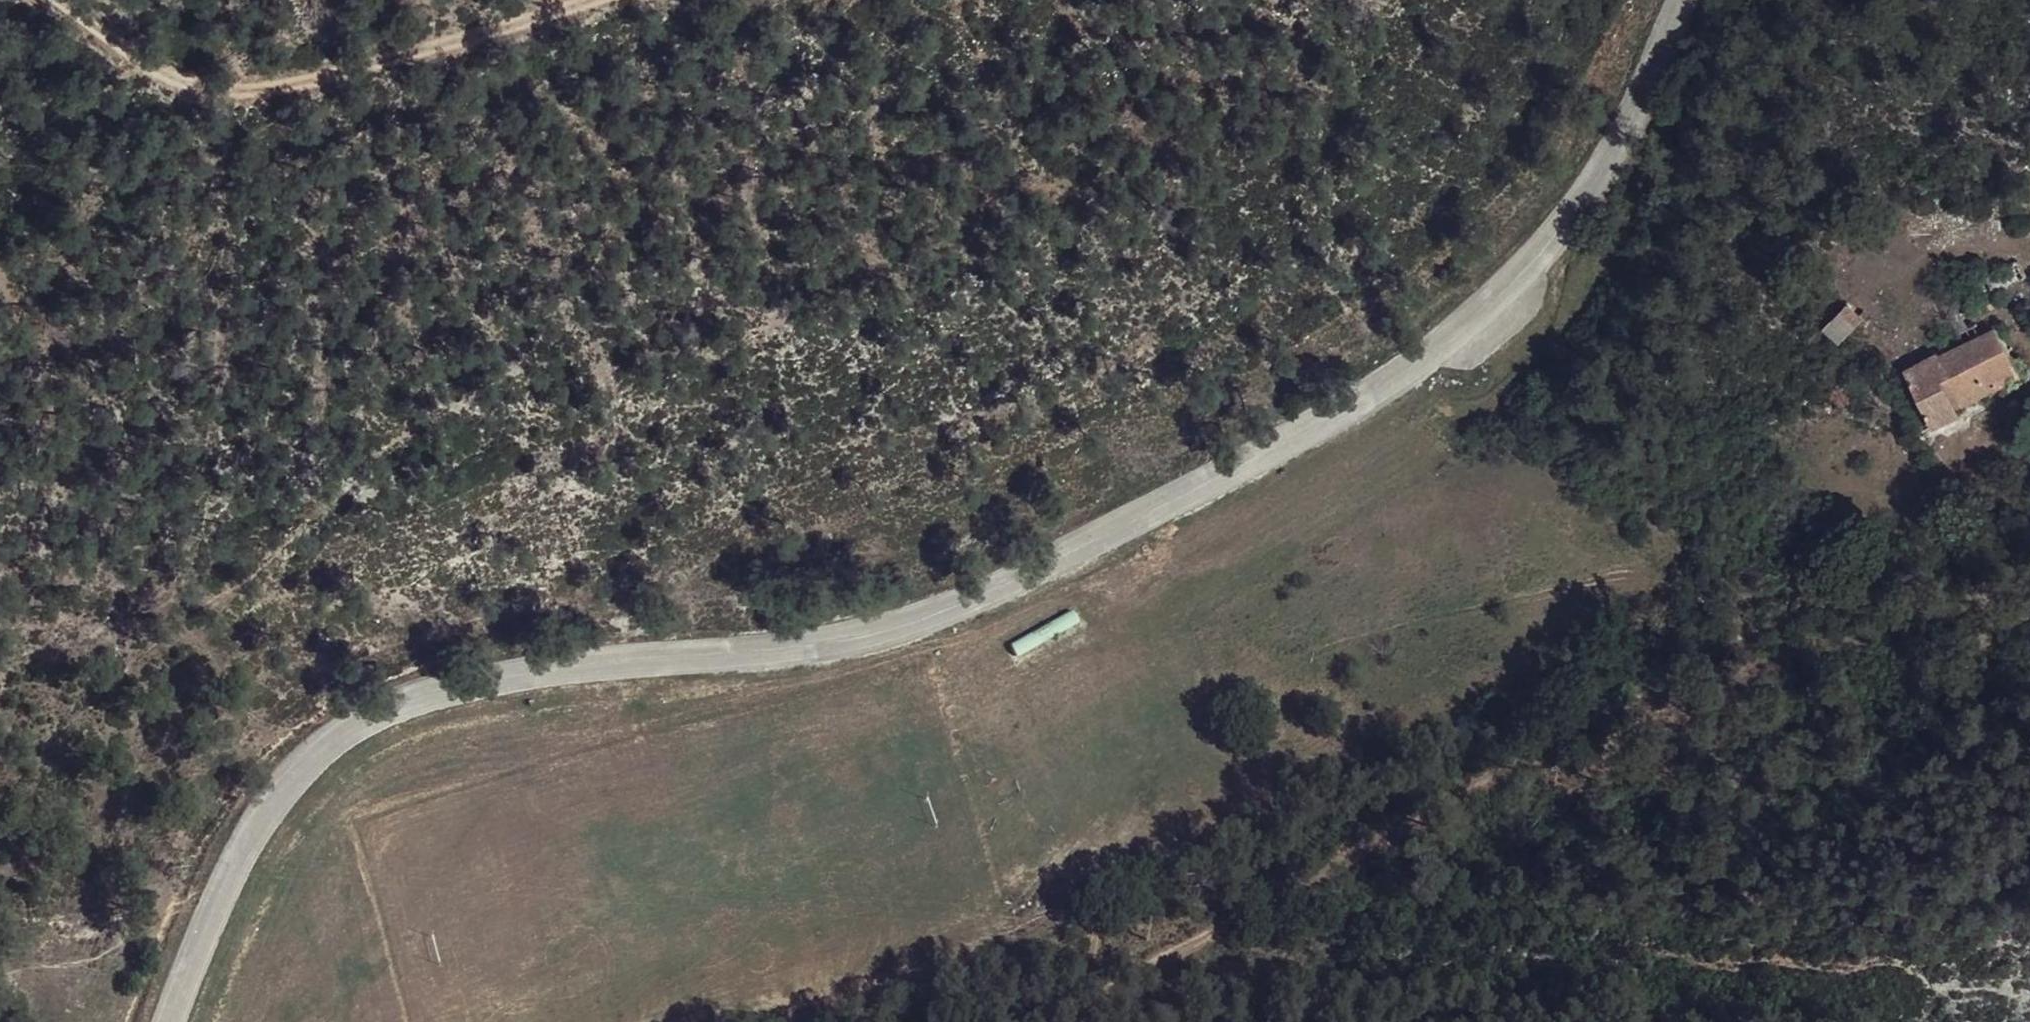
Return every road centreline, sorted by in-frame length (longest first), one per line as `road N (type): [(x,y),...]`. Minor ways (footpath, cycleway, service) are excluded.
road 1 (unclassified): [(165,1021),(278,805),(375,715),(674,636),(951,588),(1335,432),(1560,238),(1672,0)]
road 2 (track): [(611,0),(480,47),(251,83),(170,69),(78,0)]

